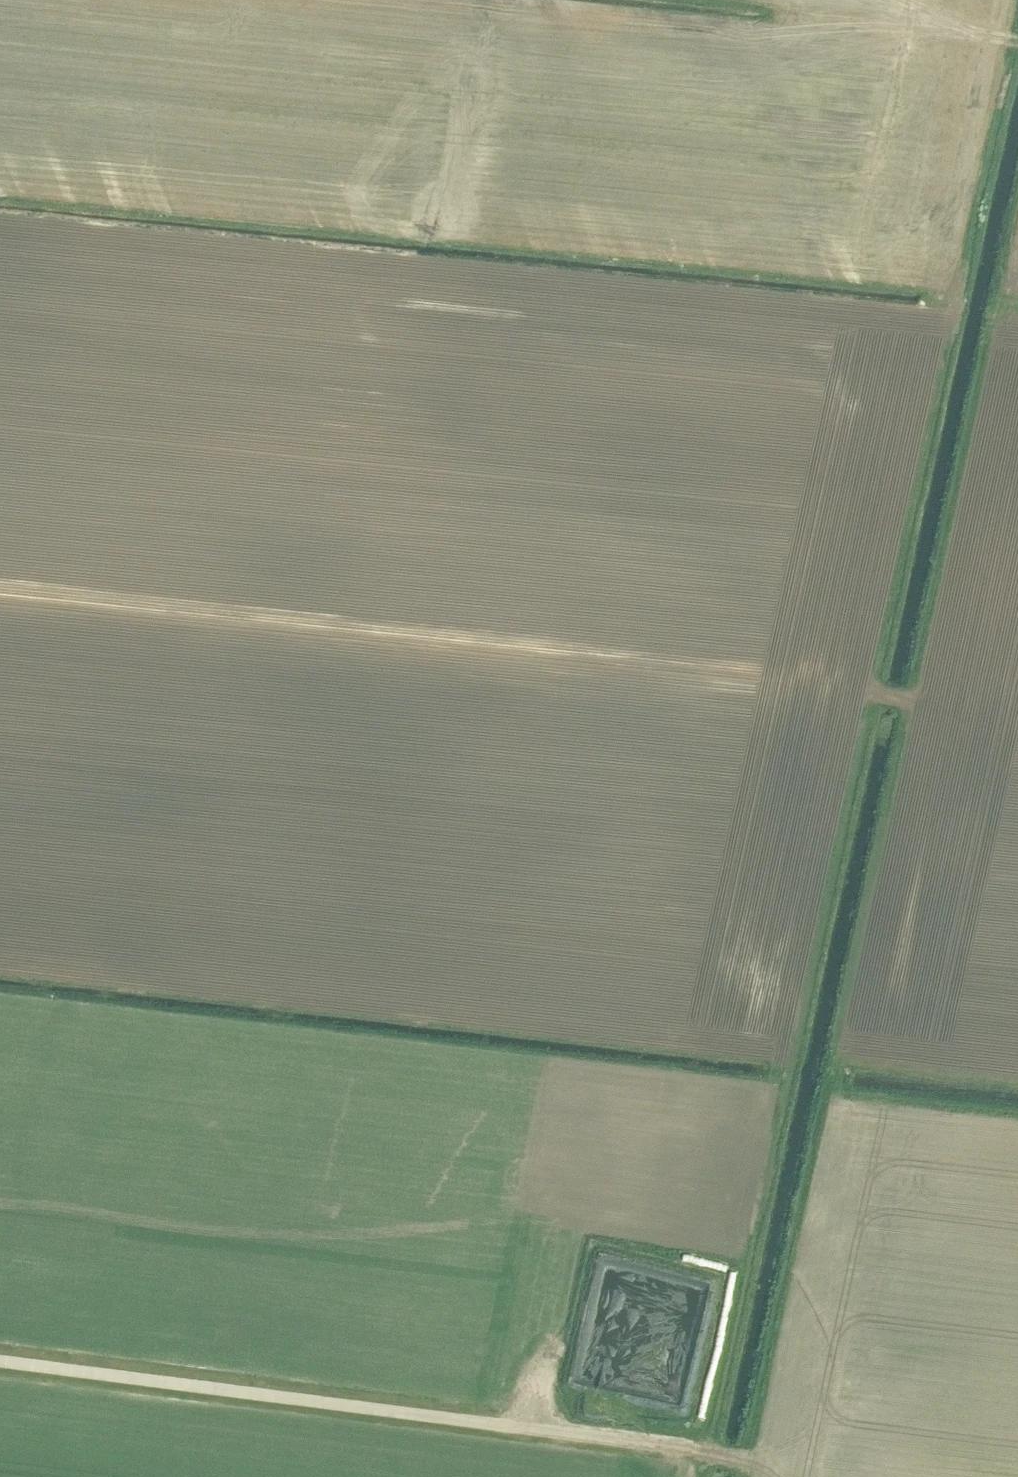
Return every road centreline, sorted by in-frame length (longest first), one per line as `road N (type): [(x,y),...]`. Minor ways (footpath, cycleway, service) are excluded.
road 1 (track): [(742,1458),(0,1361)]

